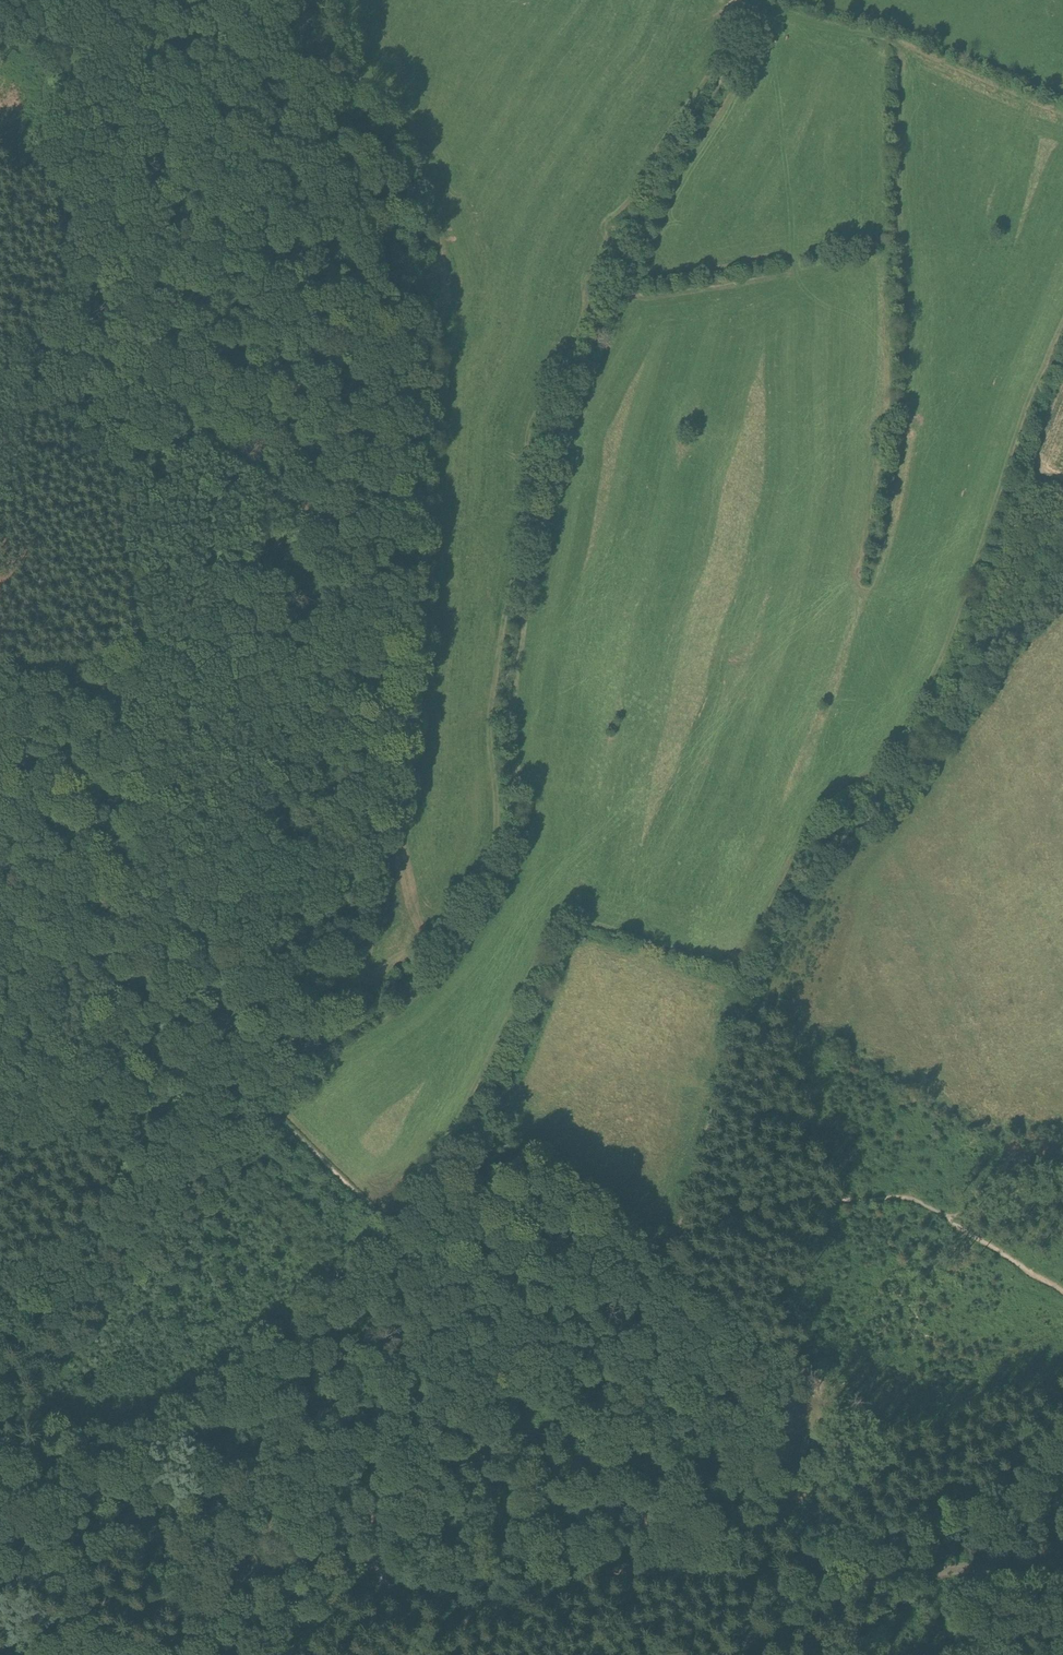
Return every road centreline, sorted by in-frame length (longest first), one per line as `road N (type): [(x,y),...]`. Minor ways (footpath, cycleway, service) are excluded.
road 1 (track): [(266,1095),(270,1066),(340,982),(346,956),(344,869),(381,665),(377,548),(389,271),(274,0)]
road 2 (track): [(368,1382),(375,1407),(372,1554),(398,1594),(576,1572),(898,1575)]
road 3 (track): [(0,1355),(9,1368),(15,1440),(35,1456),(57,1459),(184,1440),(324,1368),(348,1366),(368,1382)]
road 4 (track): [(947,1220),(900,1197),(807,1201),(734,1216),(674,1240)]
road 5 (track): [(674,1240),(588,1249),(496,1272),(408,1248)]
road 6 (track): [(408,1248),(275,1113),(266,1095)]
road 7 (track): [(898,1575),(724,1654)]
road 8 (track): [(1062,1568),(898,1575)]
road 9 (track): [(368,1382),(374,1329),(408,1248)]
road 10 (track): [(1062,1292),(947,1220)]

